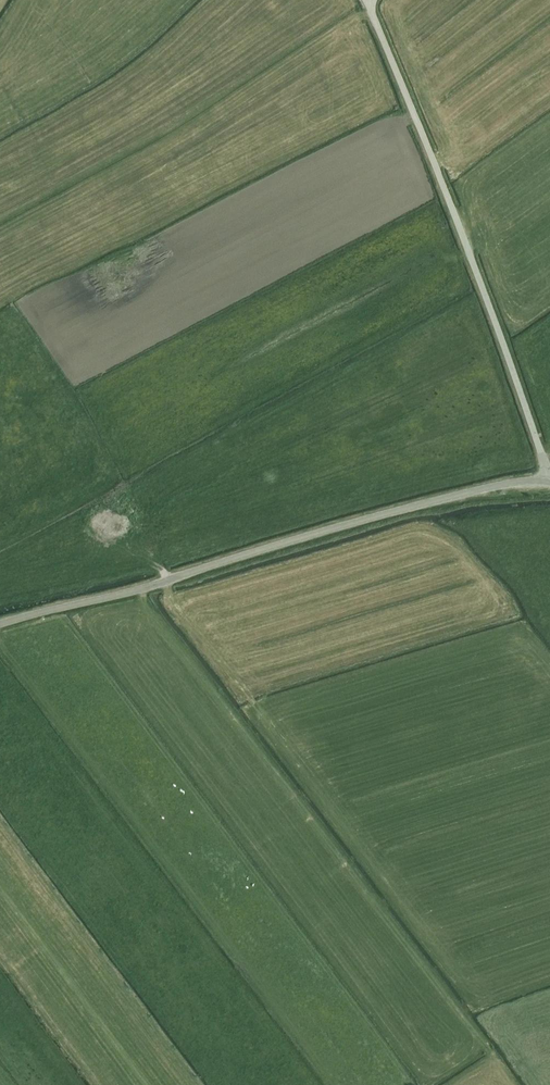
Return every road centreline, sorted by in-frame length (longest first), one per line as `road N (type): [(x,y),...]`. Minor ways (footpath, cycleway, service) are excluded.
road 1 (unclassified): [(0,627),(180,580),(364,518),(548,482)]
road 2 (unclassified): [(548,482),(521,375),(367,1)]

